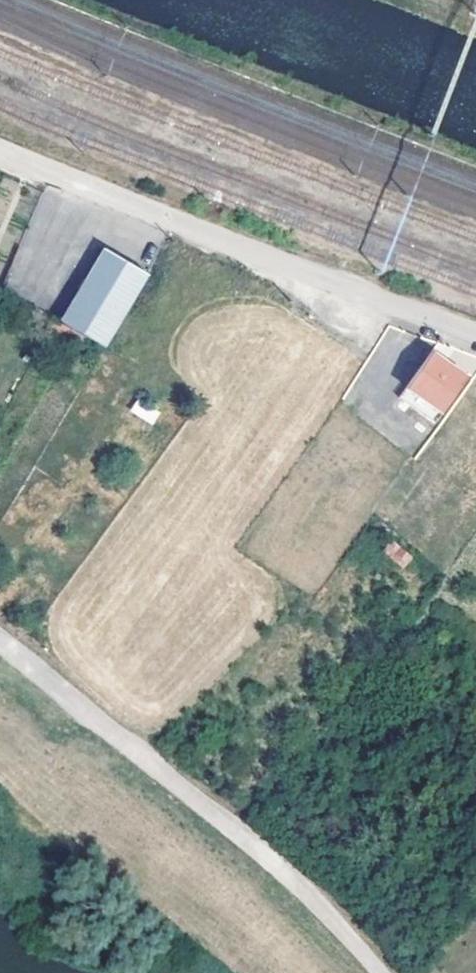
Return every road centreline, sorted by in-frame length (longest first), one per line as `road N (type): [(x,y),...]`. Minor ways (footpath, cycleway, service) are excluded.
road 1 (unclassified): [(475,339),(177,223),(0,144)]
road 2 (track): [(0,631),(326,902),(371,972)]

